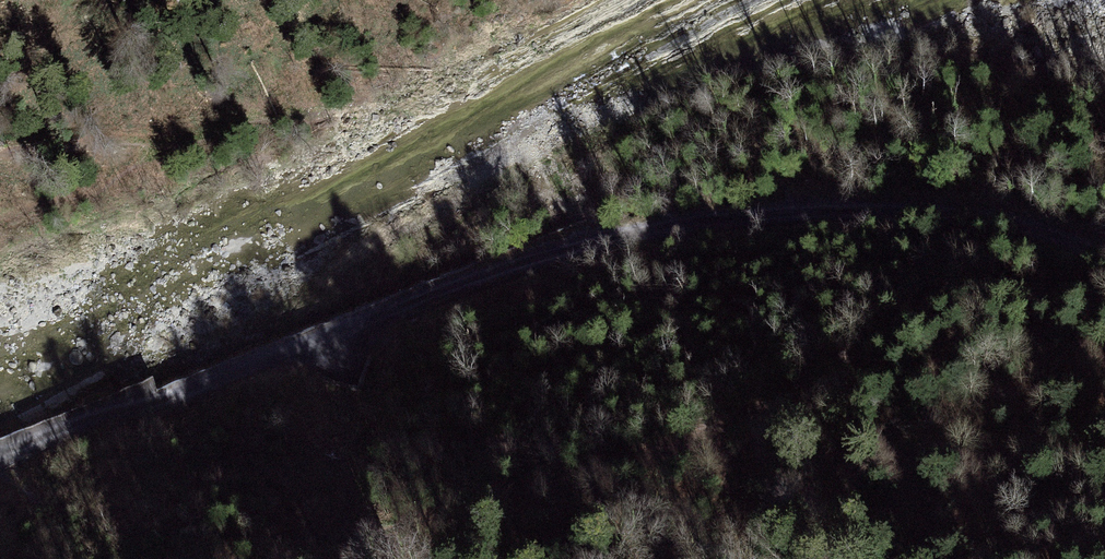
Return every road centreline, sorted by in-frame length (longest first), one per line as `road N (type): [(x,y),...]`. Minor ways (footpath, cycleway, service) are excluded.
road 1 (track): [(1104,253),(1001,215),(909,209),(634,234),(472,282),(0,465)]
road 2 (track): [(1104,292),(1001,286),(950,295),(708,434),(546,496),(403,520),(346,558)]

